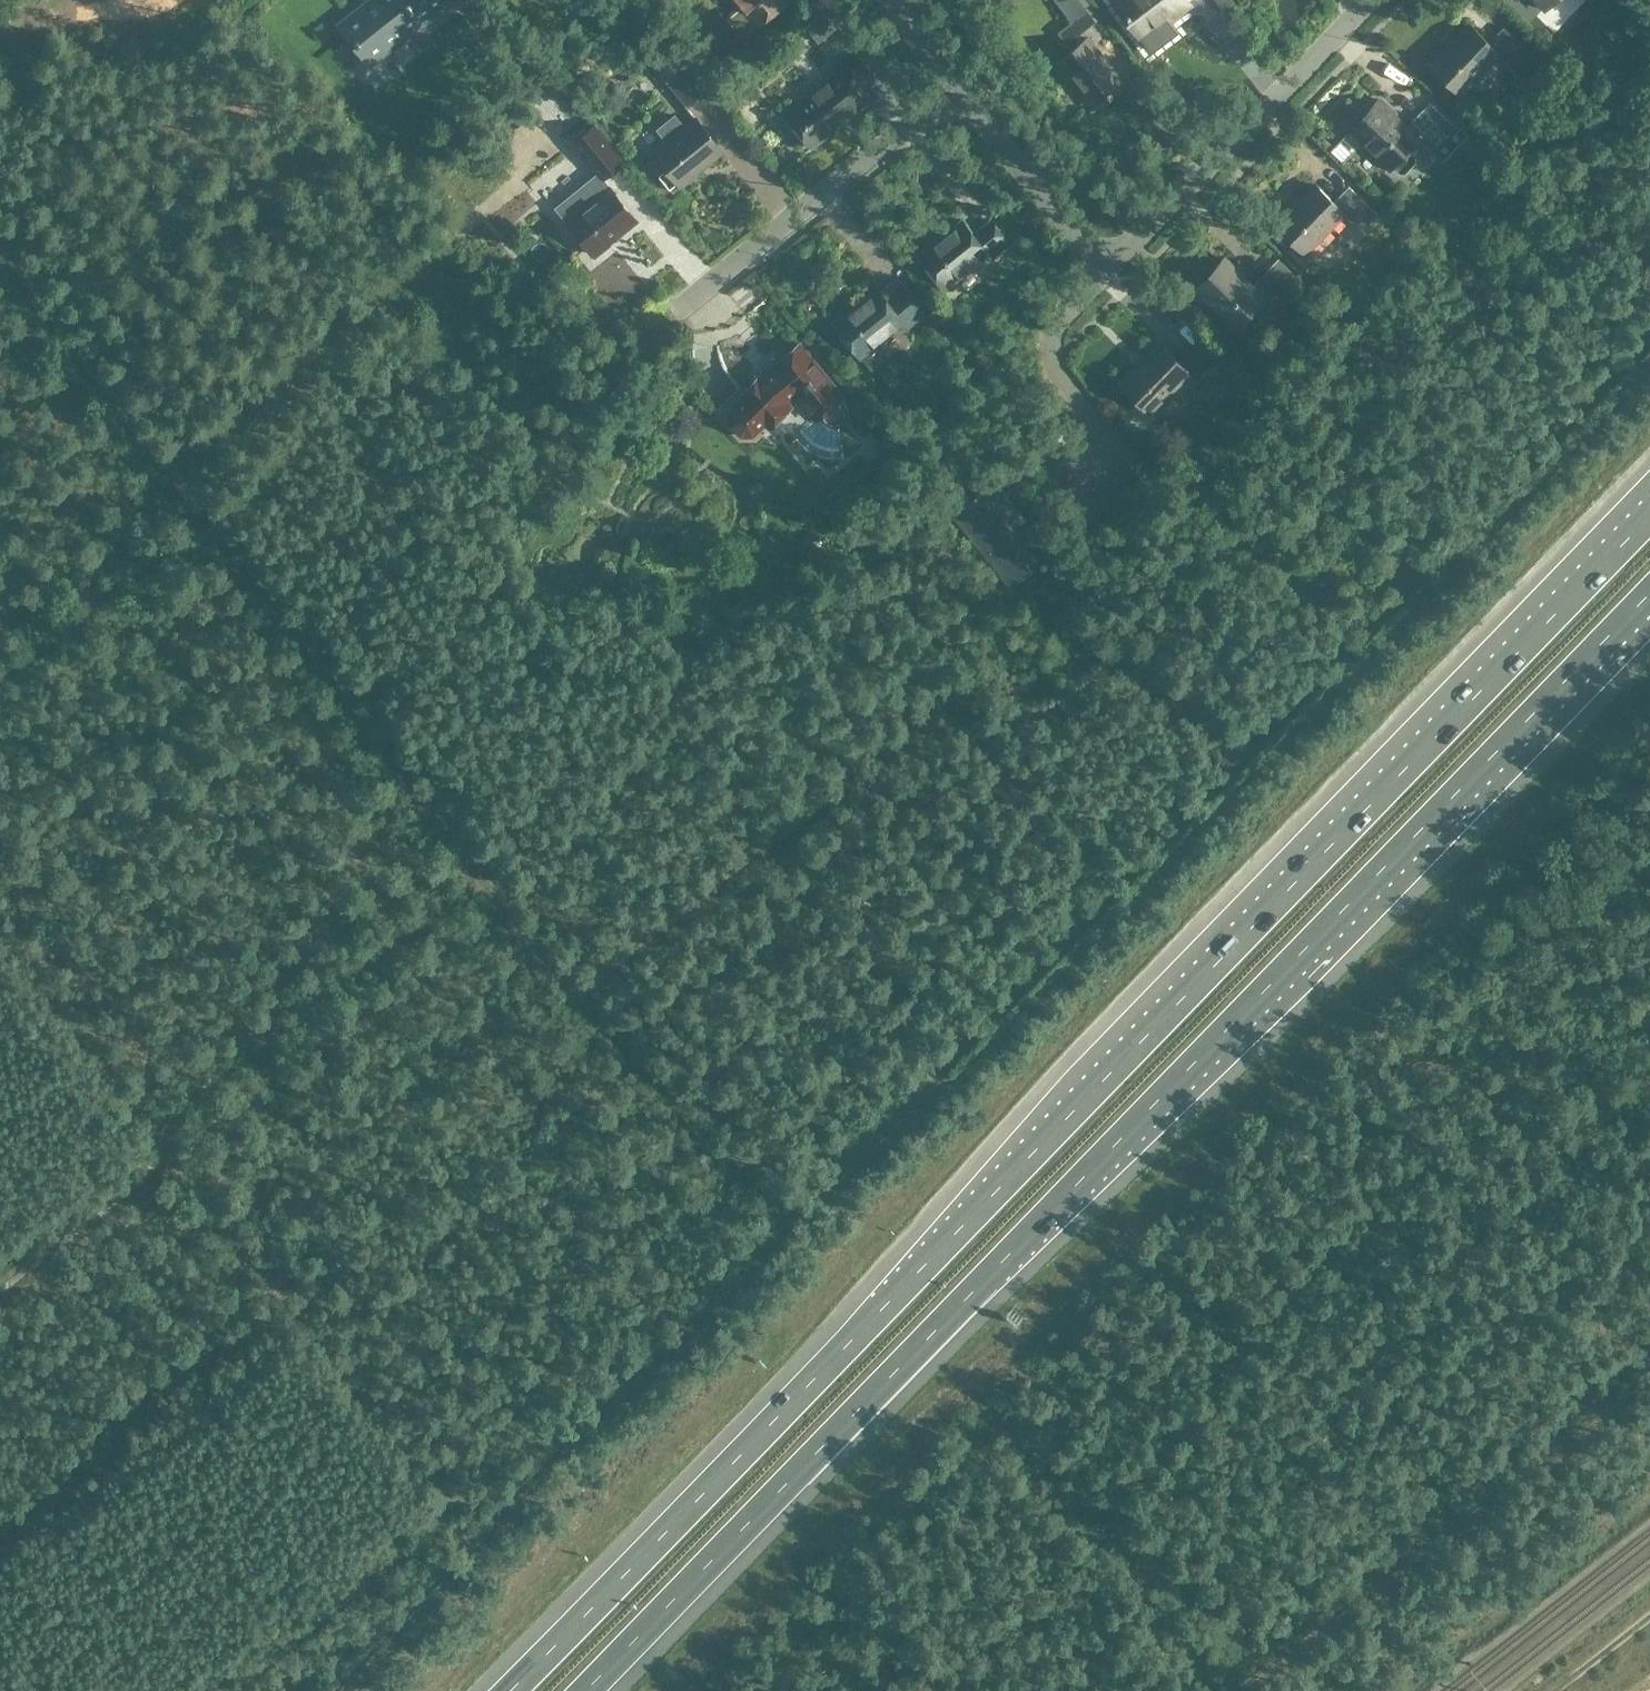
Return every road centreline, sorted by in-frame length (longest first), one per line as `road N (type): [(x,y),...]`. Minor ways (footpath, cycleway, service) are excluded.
road 1 (motorway): [(1649,515),(512,1690)]
road 2 (motorway): [(586,1690),(1649,596)]
road 3 (track): [(785,1227),(577,995),(0,246)]
road 4 (track): [(785,1227),(338,1690)]
road 5 (residential): [(1106,272),(1372,0)]
road 6 (residential): [(688,301),(954,89)]
road 7 (track): [(0,677),(166,548),(197,503)]
road 8 (residential): [(1100,474),(1106,434),(1056,368),(1051,339),(1064,314),(1106,272)]
road 9 (residential): [(1106,272),(954,89)]
road 10 (track): [(1555,1690),(1649,1616)]

